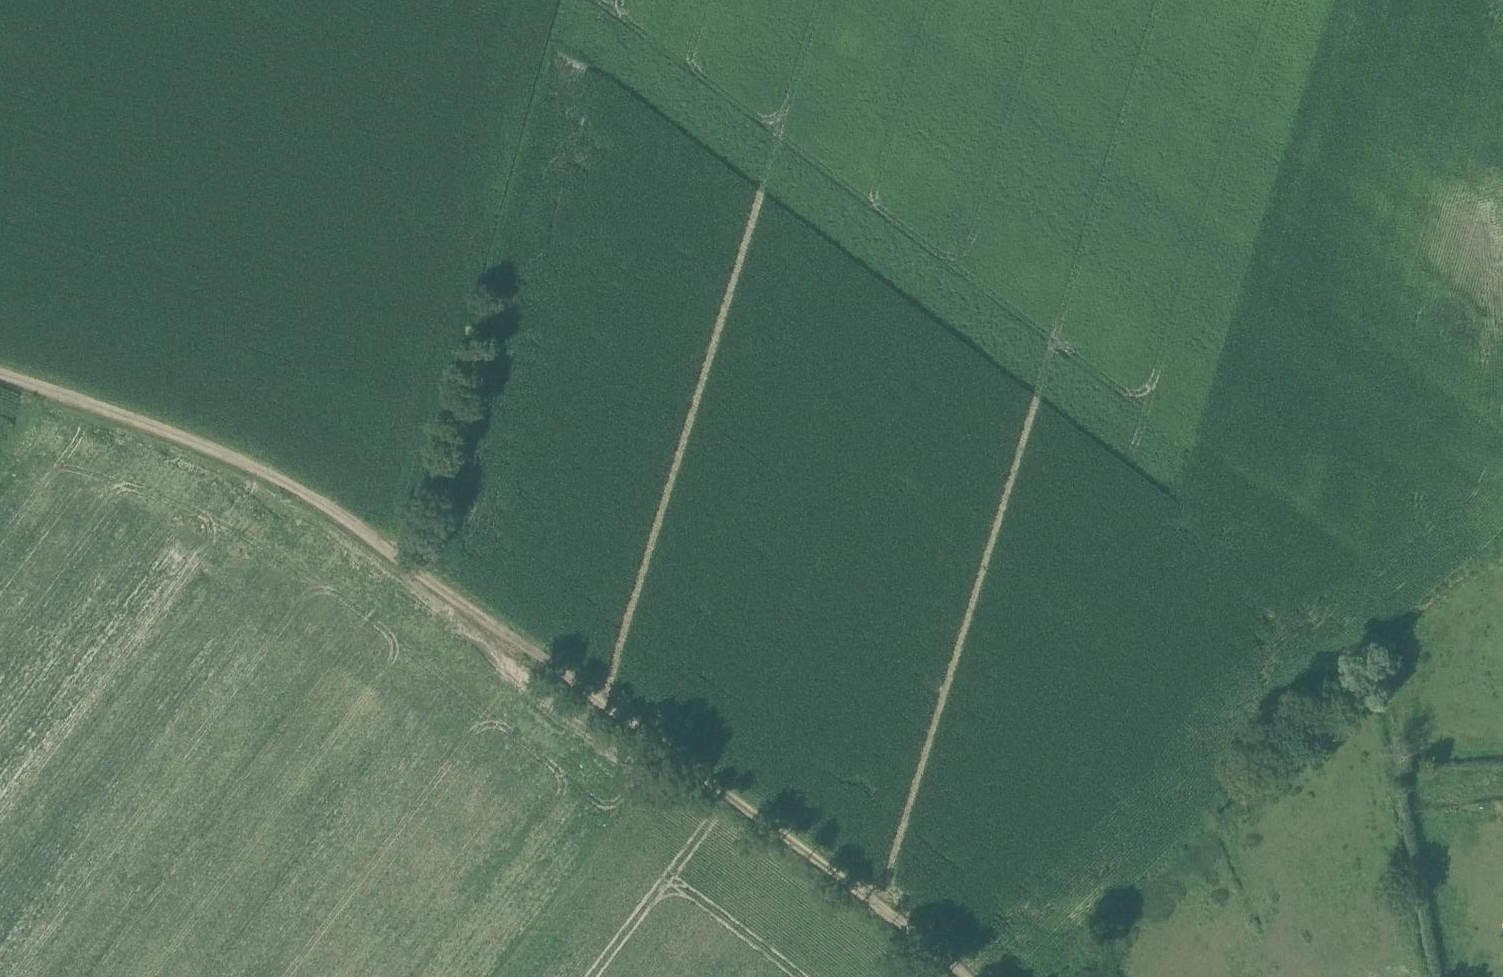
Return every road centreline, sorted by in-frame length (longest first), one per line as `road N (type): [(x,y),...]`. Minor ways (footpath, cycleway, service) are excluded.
road 1 (track): [(958,976),(892,919),(330,507),(240,459),(0,376)]

